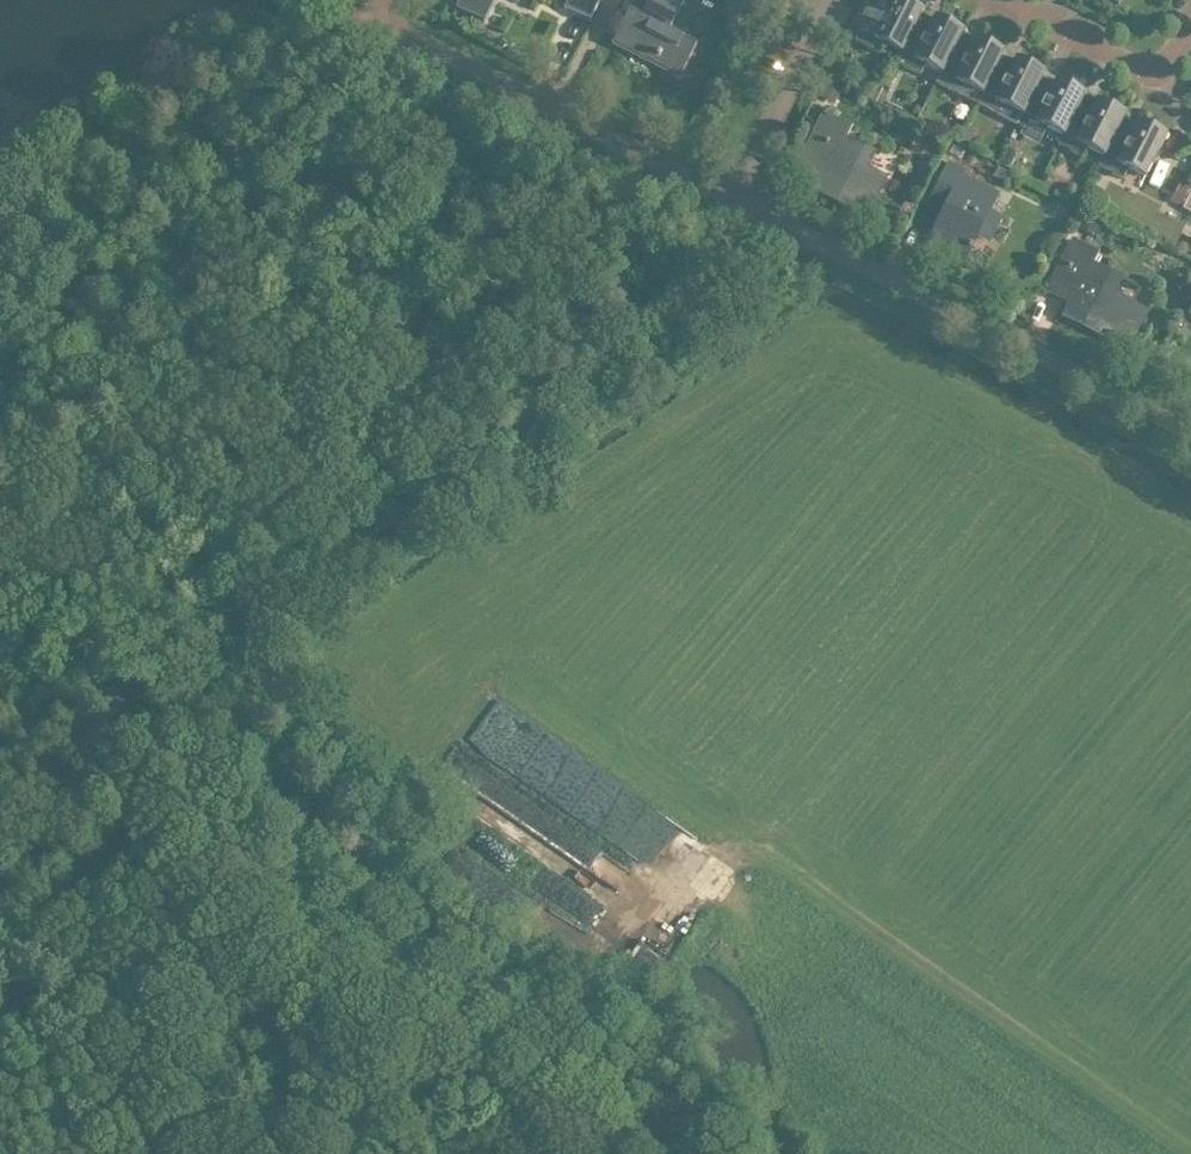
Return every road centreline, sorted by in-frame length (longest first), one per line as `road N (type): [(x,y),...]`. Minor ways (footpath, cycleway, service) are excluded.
road 1 (unclassified): [(589,1153),(520,1076),(489,1113),(355,1086),(290,1052),(251,1023),(134,837),(67,755),(0,711)]
road 2 (residential): [(1190,430),(737,200)]
road 3 (residential): [(737,200),(376,16),(379,0)]
road 4 (residential): [(990,0),(1142,75),(1163,66),(1190,28)]
road 5 (track): [(520,1076),(641,880)]
road 6 (residential): [(737,200),(834,0)]

